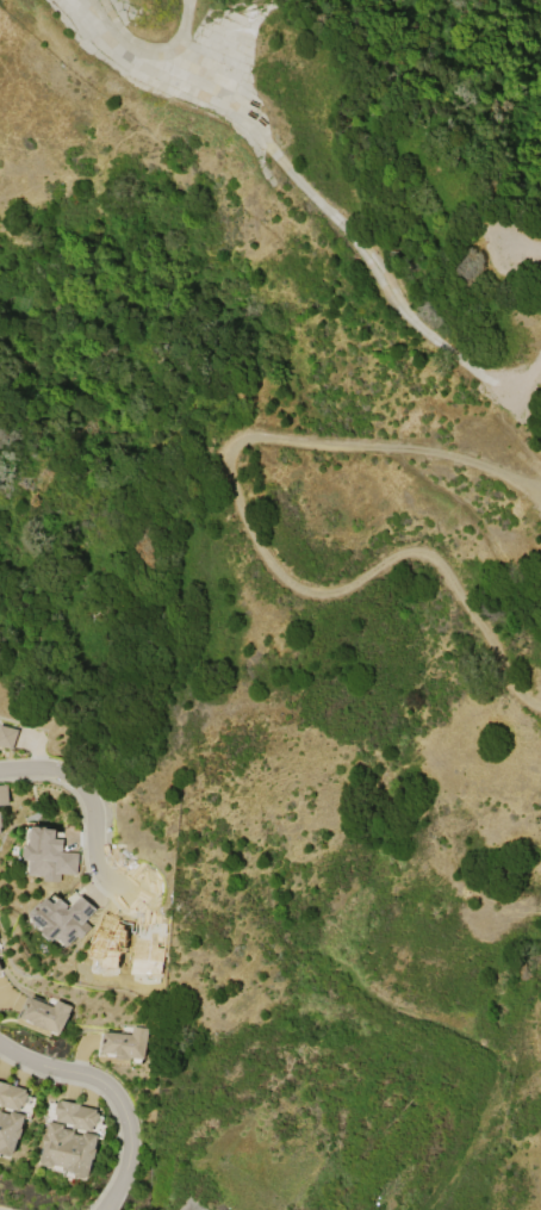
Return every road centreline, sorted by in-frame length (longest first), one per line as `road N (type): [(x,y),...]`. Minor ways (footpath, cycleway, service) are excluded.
road 1 (track): [(540,491),(406,453),(259,442),(237,457),(244,502),(294,590),(319,598),(350,592),(409,558),(430,558),(540,705)]
road 2 (track): [(318,974),(489,1056),(492,1094),(426,1209)]
road 3 (residential): [(104,1209),(129,1152),(116,1097),(93,1078),(0,1044)]
road 4 (residential): [(0,770),(55,770),(77,783),(92,808),(99,870),(137,889)]
road 5 (track): [(406,453),(540,597)]

